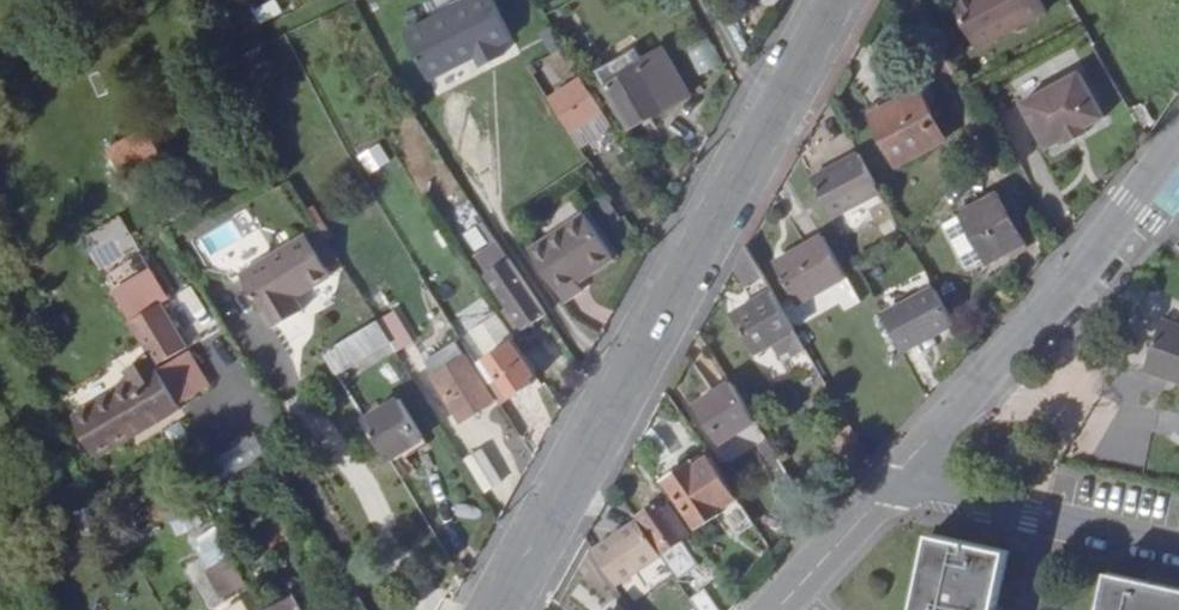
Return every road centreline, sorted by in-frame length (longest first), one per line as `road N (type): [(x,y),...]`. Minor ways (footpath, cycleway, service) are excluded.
road 1 (tertiary): [(493,609),(831,0)]
road 2 (unclassified): [(1178,139),(902,477)]
road 3 (residential): [(1178,545),(902,477)]
road 4 (unclassified): [(902,477),(783,609)]

